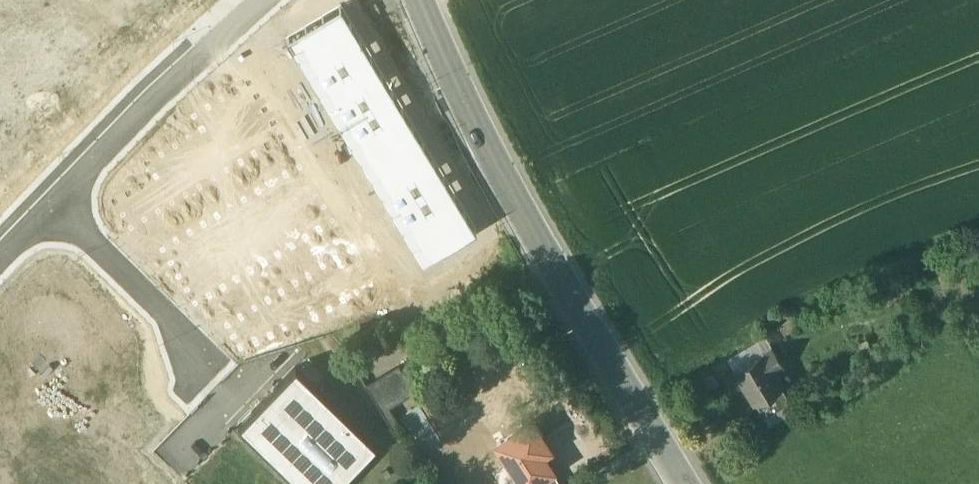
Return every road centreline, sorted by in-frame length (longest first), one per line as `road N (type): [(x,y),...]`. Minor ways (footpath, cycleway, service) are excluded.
road 1 (secondary): [(422,0),(508,194),(684,483)]

